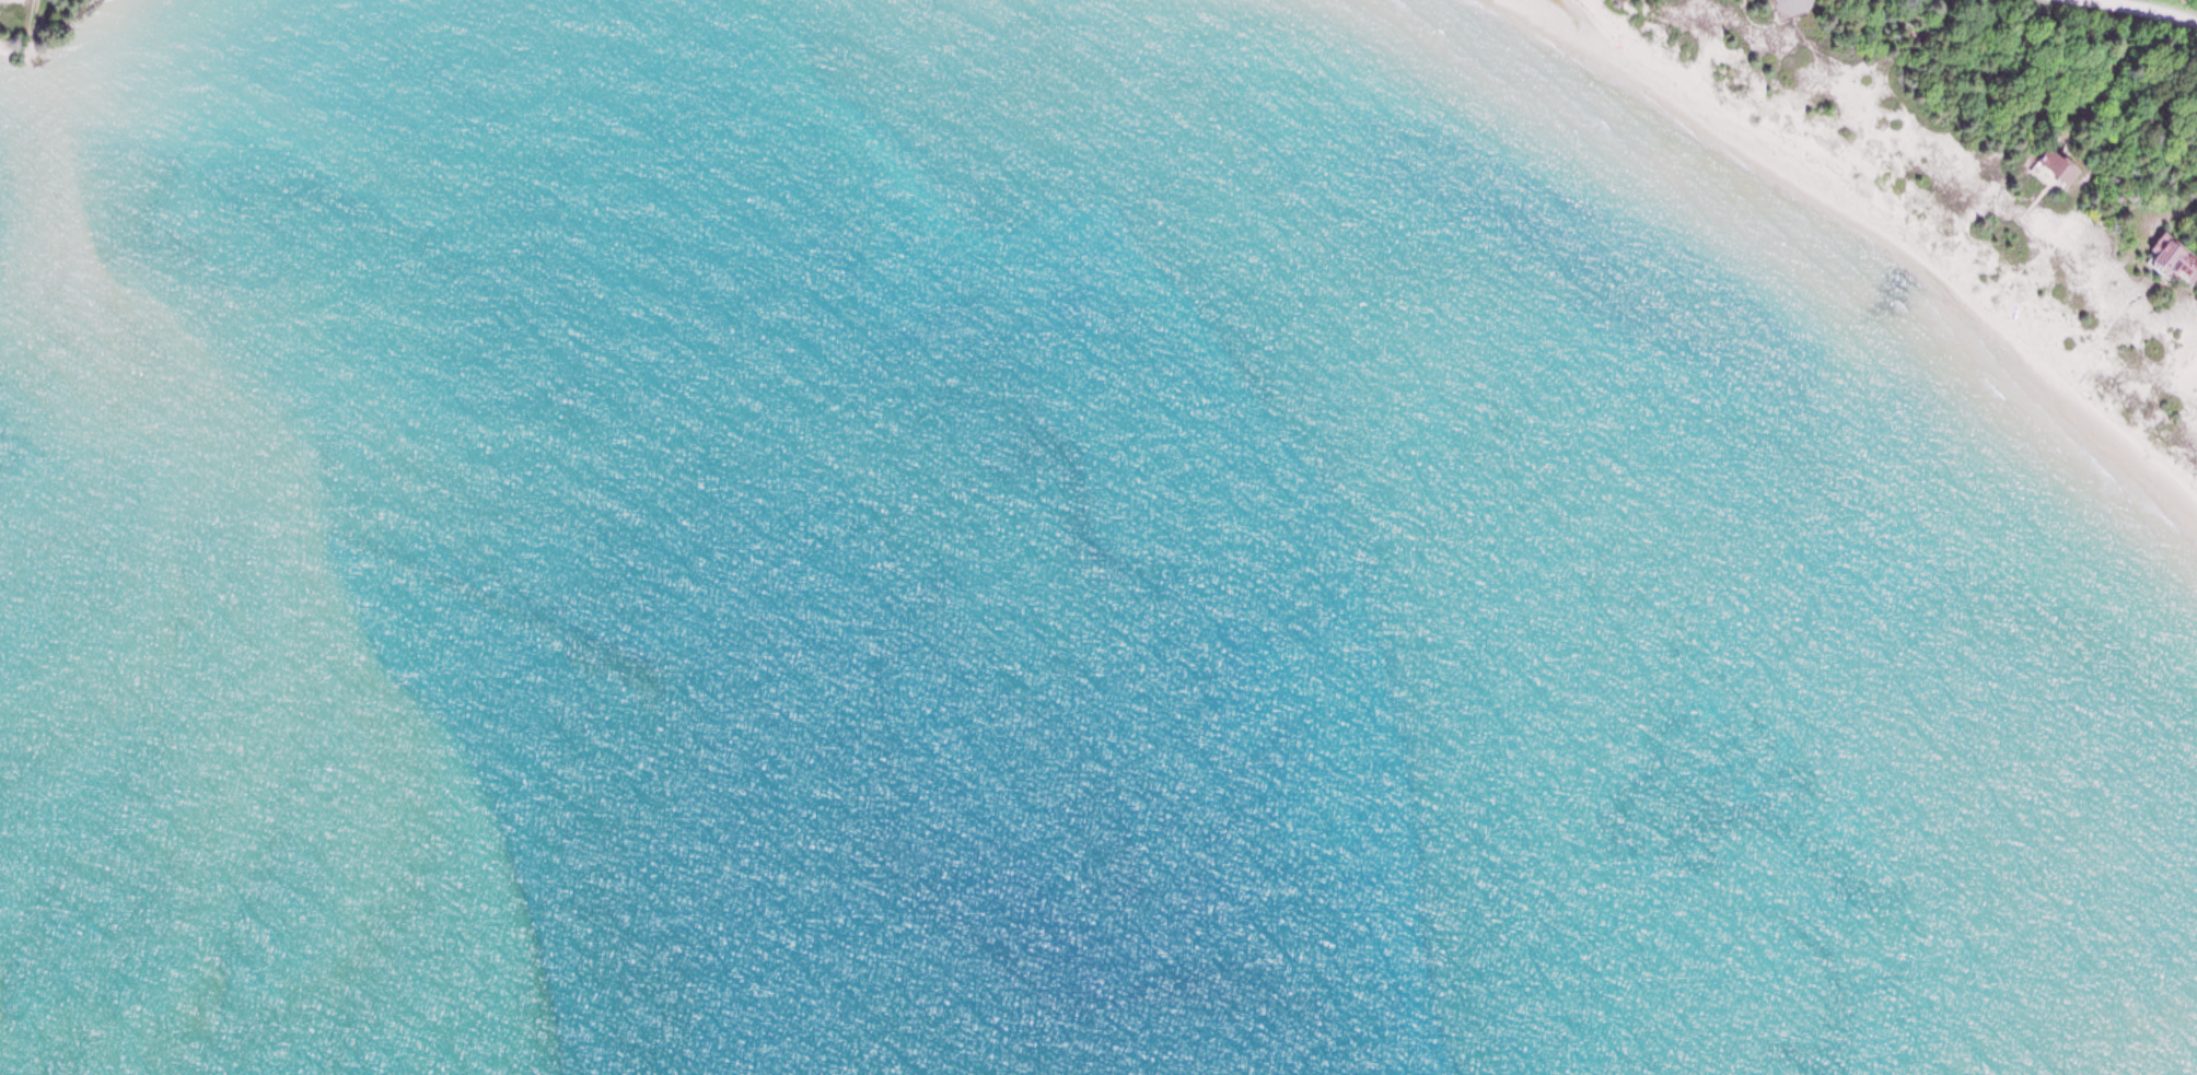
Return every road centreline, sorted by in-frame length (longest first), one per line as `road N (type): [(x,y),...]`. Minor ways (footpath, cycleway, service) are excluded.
road 1 (residential): [(2051,0),(2196,28)]

